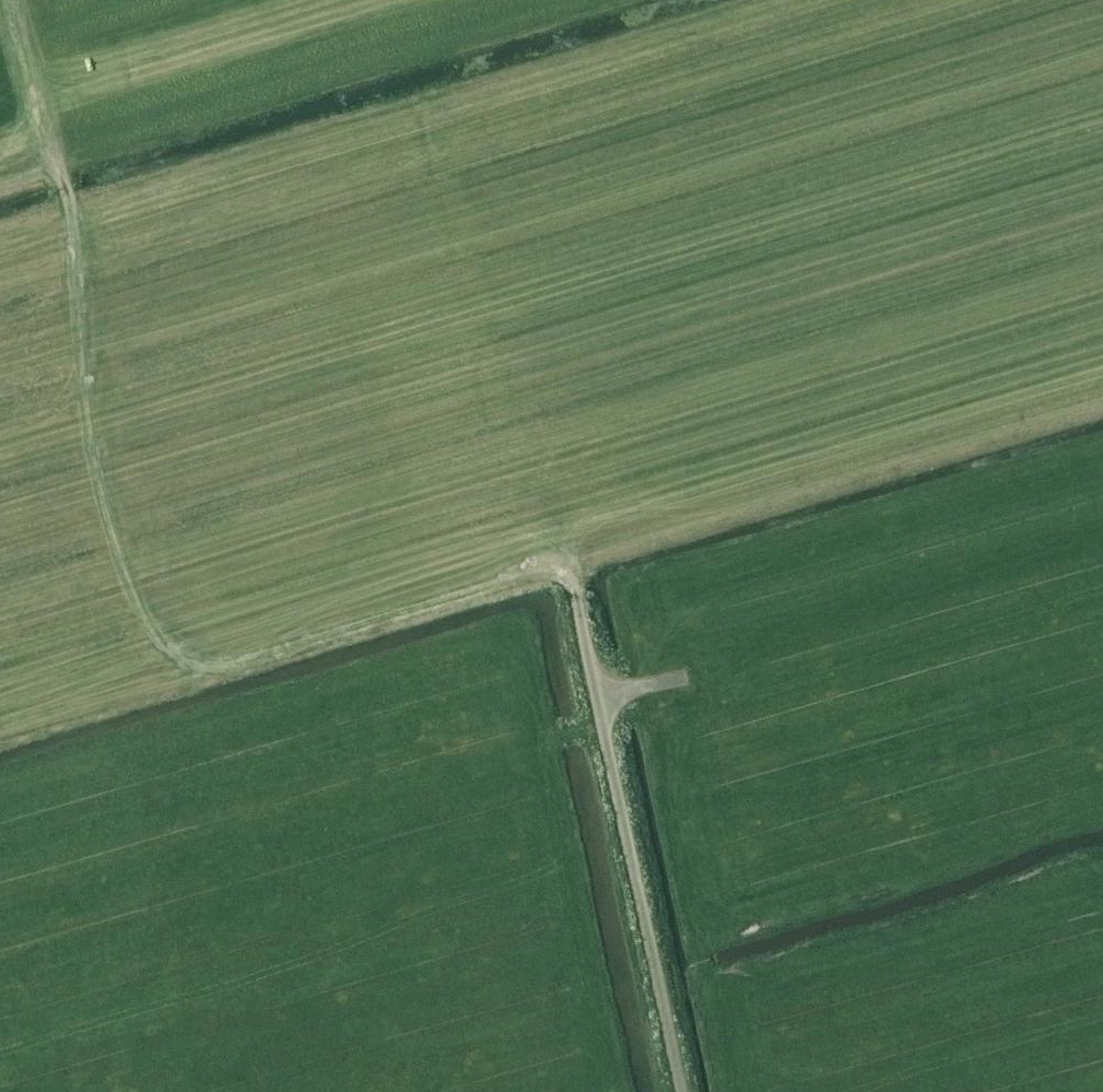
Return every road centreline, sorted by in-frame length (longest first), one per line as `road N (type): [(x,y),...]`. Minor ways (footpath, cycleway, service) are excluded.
road 1 (unclassified): [(681,1091),(595,696)]

